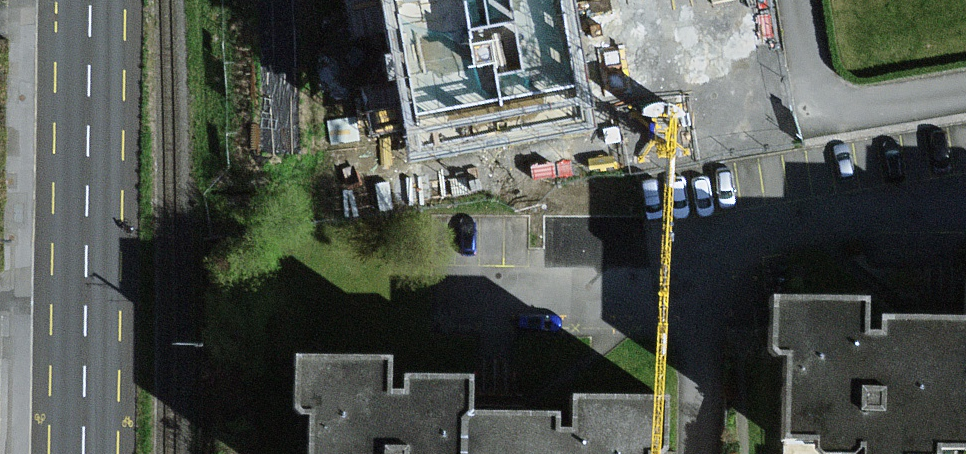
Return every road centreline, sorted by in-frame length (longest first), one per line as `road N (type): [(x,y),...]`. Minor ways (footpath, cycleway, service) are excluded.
road 1 (residential): [(965,225),(751,234),(704,255),(683,294),(636,306),(440,308)]
road 2 (primary): [(83,280),(88,0)]
road 3 (residential): [(795,0),(803,62),(815,89),(833,104),(871,114),(965,97)]
road 4 (primary): [(80,453),(83,280)]

